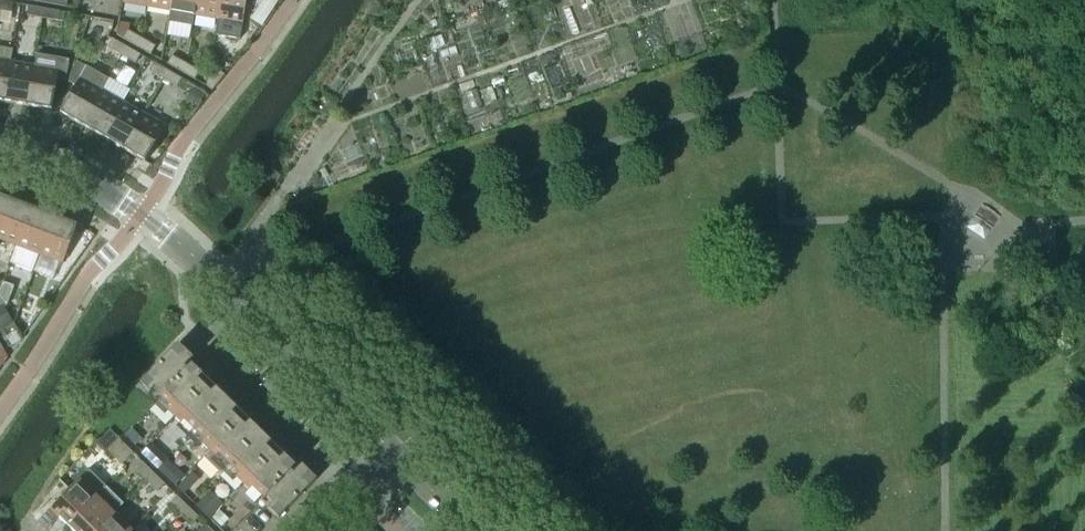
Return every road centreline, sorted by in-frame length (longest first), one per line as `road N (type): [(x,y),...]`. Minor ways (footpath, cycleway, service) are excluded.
road 1 (tertiary): [(383,444),(131,206)]
road 2 (residential): [(188,330),(342,487)]
road 3 (tertiary): [(0,143),(131,206)]
road 4 (tertiary): [(472,530),(383,444)]

